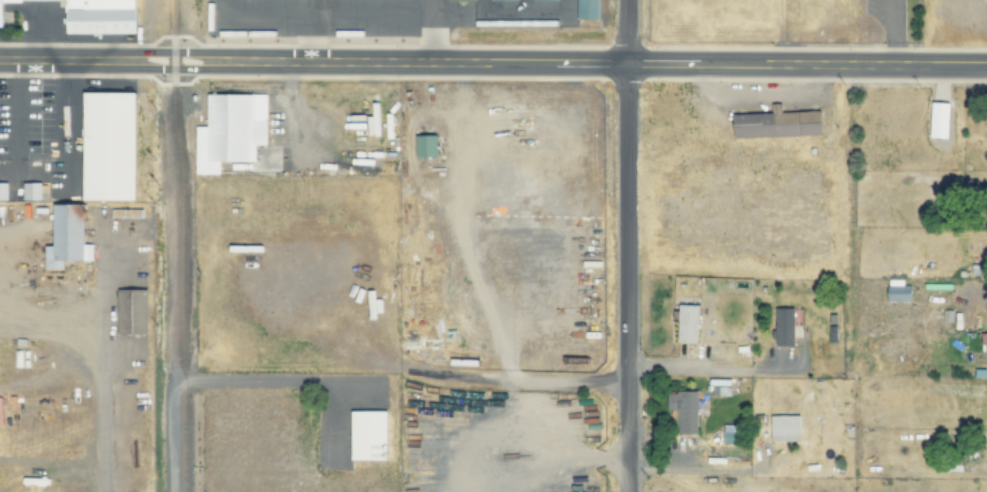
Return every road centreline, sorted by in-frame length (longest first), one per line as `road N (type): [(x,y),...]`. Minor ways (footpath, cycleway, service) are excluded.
road 1 (residential): [(708,65),(0,62)]
road 2 (residential): [(628,491),(628,0)]
road 3 (residential): [(986,65),(708,65)]

